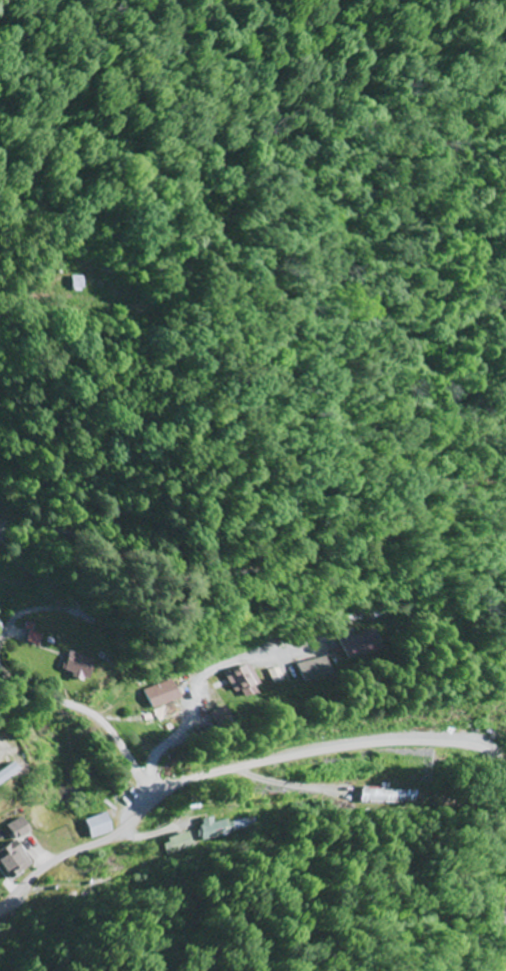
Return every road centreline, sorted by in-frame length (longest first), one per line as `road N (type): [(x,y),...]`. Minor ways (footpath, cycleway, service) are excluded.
road 1 (residential): [(0,911),(31,880),(104,843),(172,788),(238,768),(439,744),(474,752),(505,787)]
road 2 (residential): [(150,803),(148,759),(205,680),(248,658),(305,652)]

